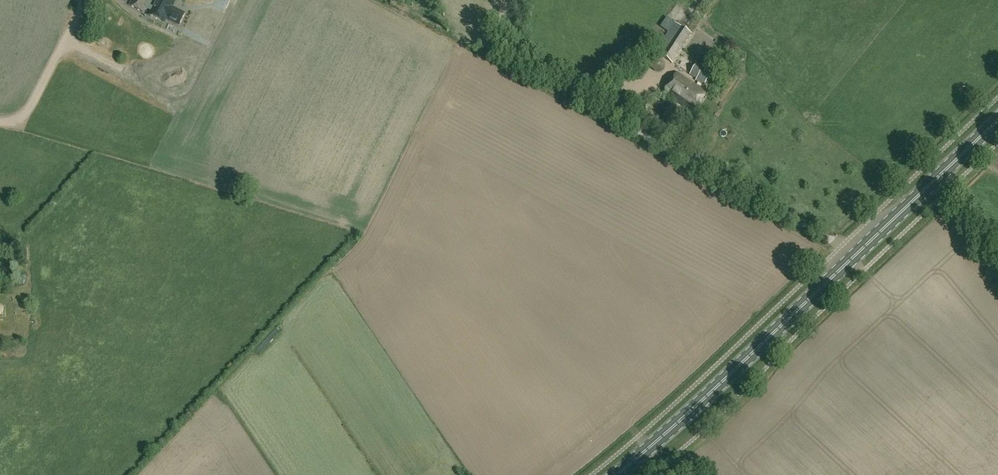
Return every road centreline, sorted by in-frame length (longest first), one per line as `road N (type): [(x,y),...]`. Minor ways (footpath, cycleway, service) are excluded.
road 1 (primary): [(618,474),(940,176)]
road 2 (track): [(188,35),(172,58),(136,72),(66,42)]

